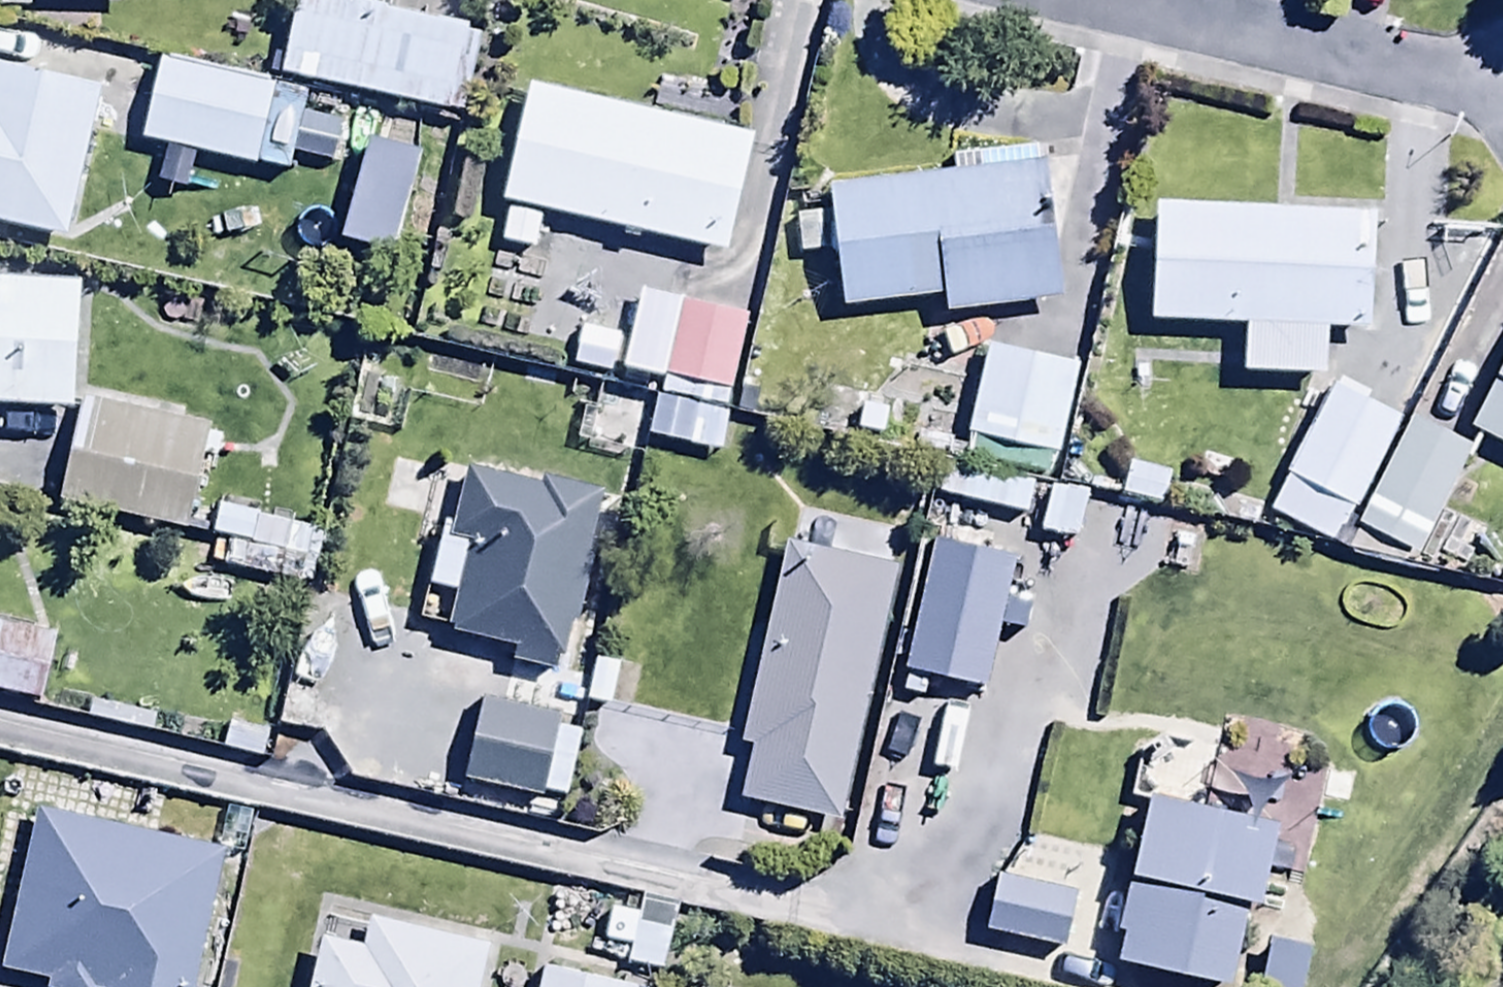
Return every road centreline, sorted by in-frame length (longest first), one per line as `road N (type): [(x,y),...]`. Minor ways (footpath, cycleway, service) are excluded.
road 1 (residential): [(1485,36),(1318,0)]

